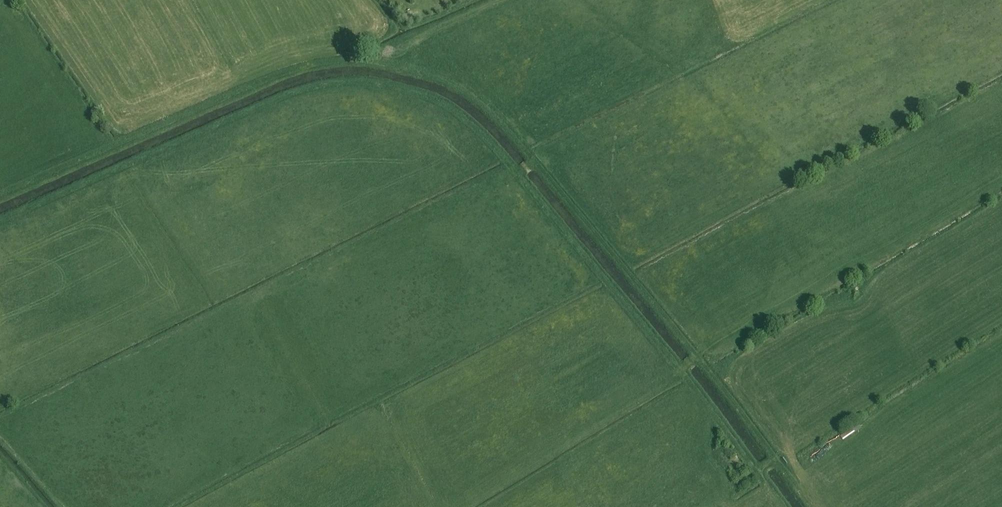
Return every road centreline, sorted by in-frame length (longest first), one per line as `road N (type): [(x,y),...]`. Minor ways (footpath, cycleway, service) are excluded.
road 1 (track): [(534,163),(470,96),(447,83),(344,60),(294,71),(0,194)]
road 2 (track): [(759,471),(780,461),(698,358),(534,163),(518,174)]

